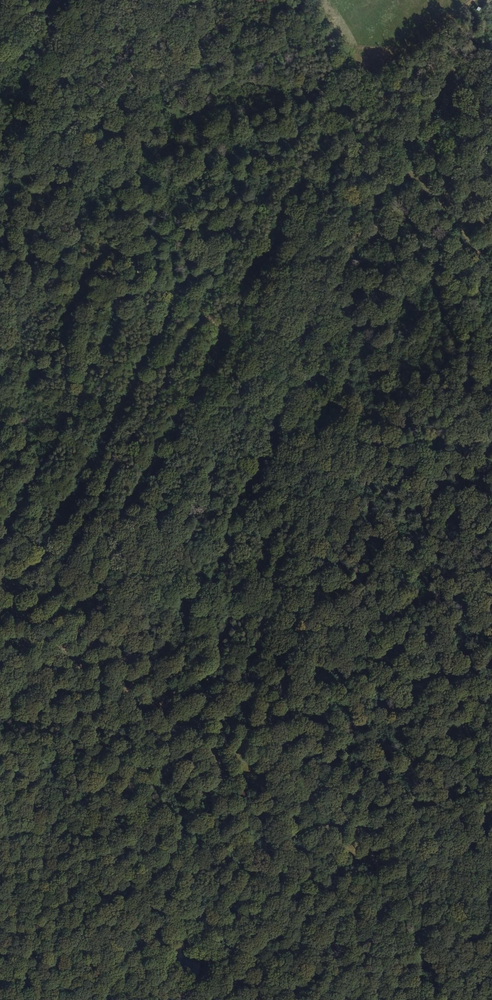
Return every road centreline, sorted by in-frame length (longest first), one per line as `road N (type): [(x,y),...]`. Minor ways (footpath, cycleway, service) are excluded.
road 1 (track): [(457,999),(491,848)]

